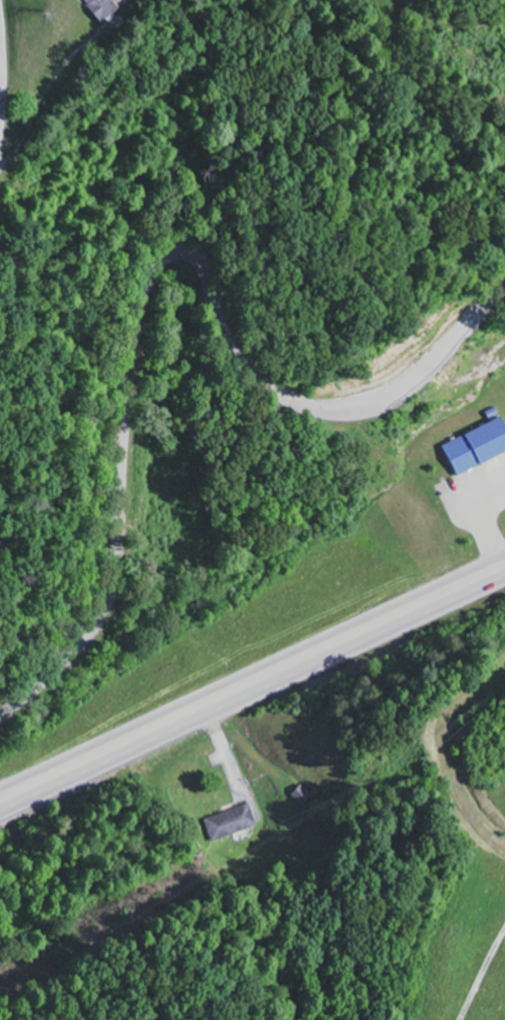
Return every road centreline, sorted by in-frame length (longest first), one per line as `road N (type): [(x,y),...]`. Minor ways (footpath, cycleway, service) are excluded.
road 1 (residential): [(0,717),(60,675),(106,607),(147,293),(162,263),(195,260),(244,364),(294,403),(338,414),(403,394),(504,284)]
road 2 (trunk): [(0,806),(504,568)]

